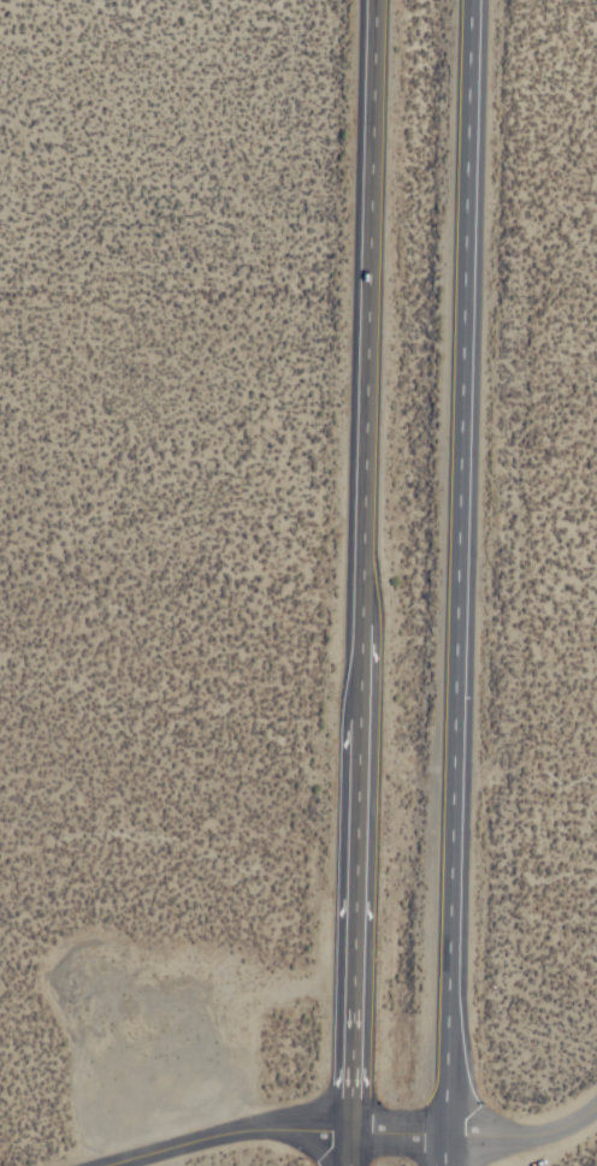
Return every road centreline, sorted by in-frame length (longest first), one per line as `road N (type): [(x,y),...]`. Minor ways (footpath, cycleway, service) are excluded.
road 1 (trunk): [(447,1135),(473,0)]
road 2 (trunk): [(373,0),(359,635)]
road 3 (trunk): [(356,726),(351,1134)]
road 4 (residential): [(103,1165),(258,1125),(351,1134)]
road 5 (residential): [(447,1135),(514,1140),(596,1102)]

